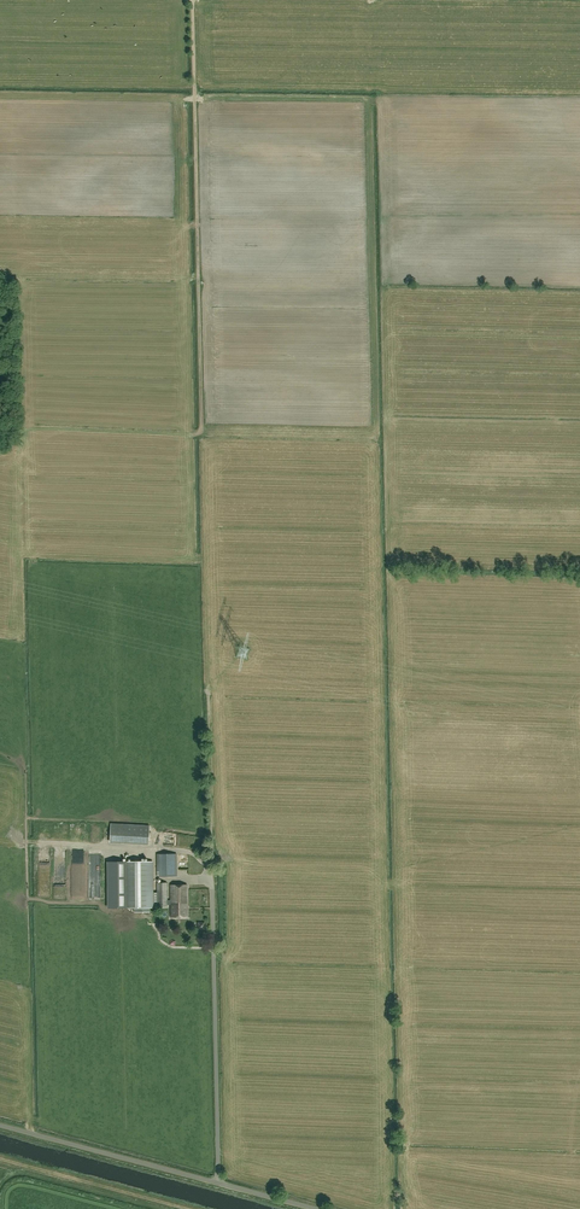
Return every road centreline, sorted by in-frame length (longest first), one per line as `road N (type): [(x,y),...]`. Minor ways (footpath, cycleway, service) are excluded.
road 1 (track): [(23,426),(202,434),(193,0)]
road 2 (unclassified): [(316,1208),(0,1125)]
road 3 (track): [(190,1208),(0,1158)]

